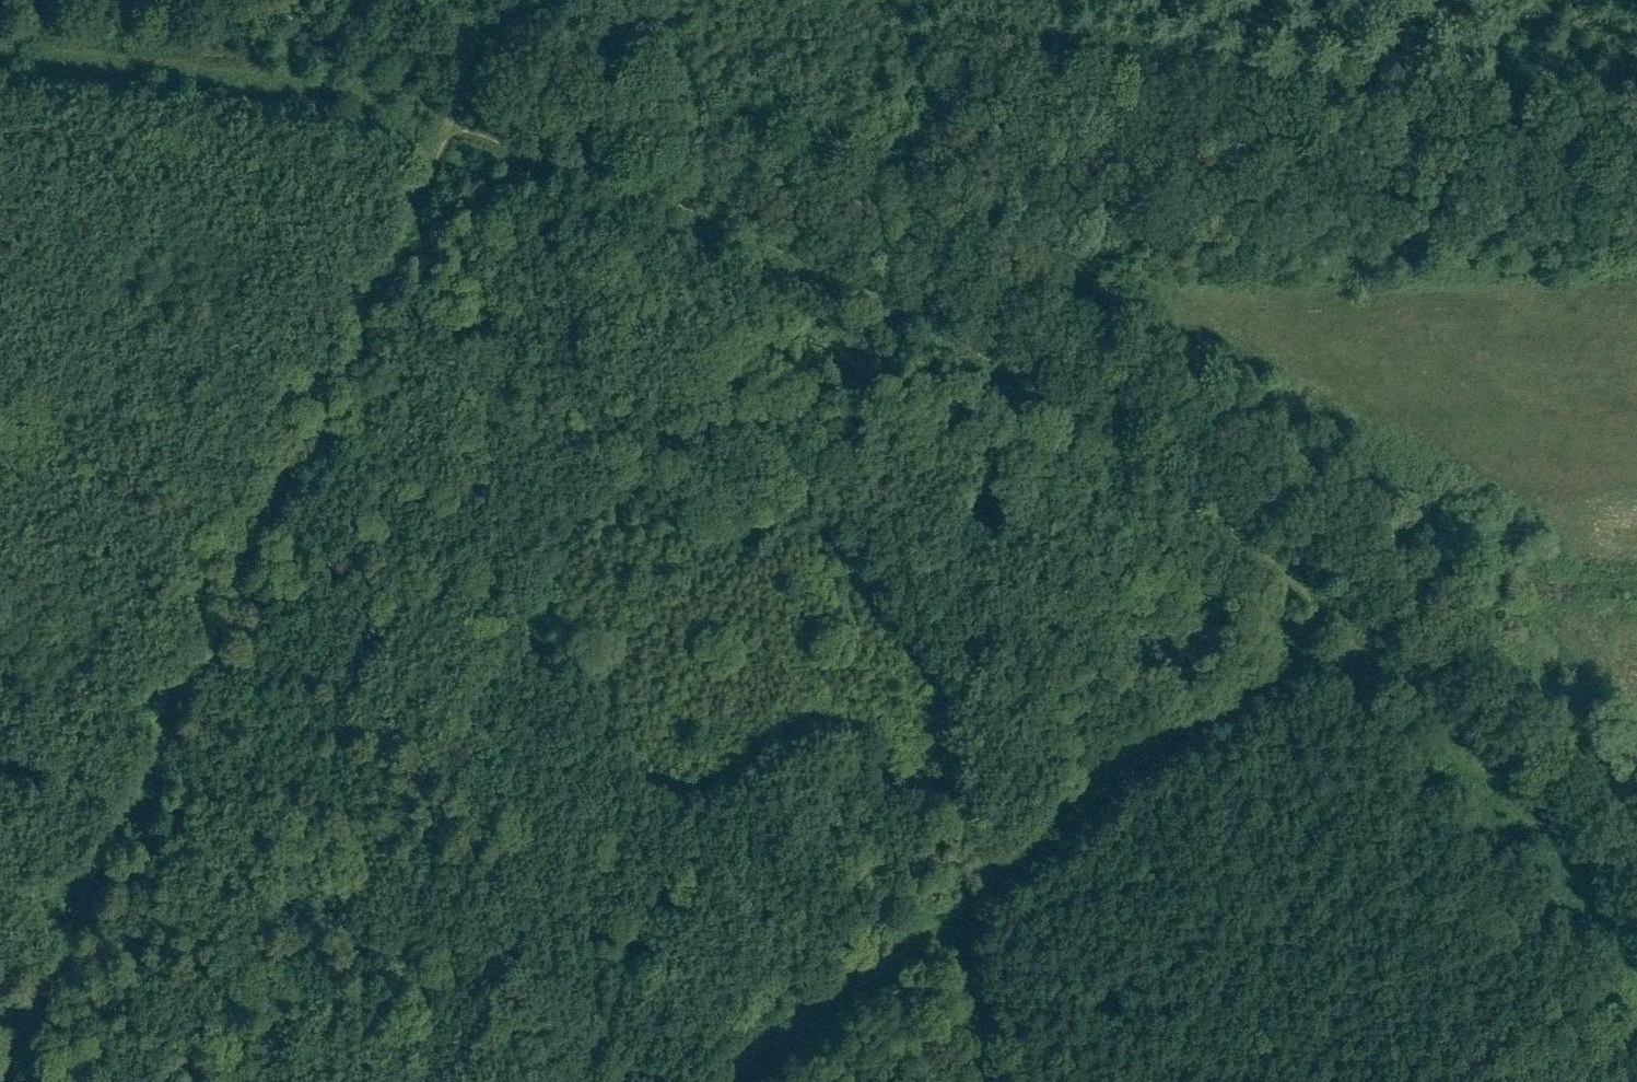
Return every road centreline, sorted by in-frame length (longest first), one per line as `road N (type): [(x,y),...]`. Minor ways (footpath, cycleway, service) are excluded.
road 1 (track): [(978,1081),(974,957),(961,912),(1090,793),(1289,644),(1309,624),(1316,597)]
road 2 (track): [(126,807),(275,892),(562,1030),(636,1081)]
road 3 (track): [(744,1081),(961,912)]

